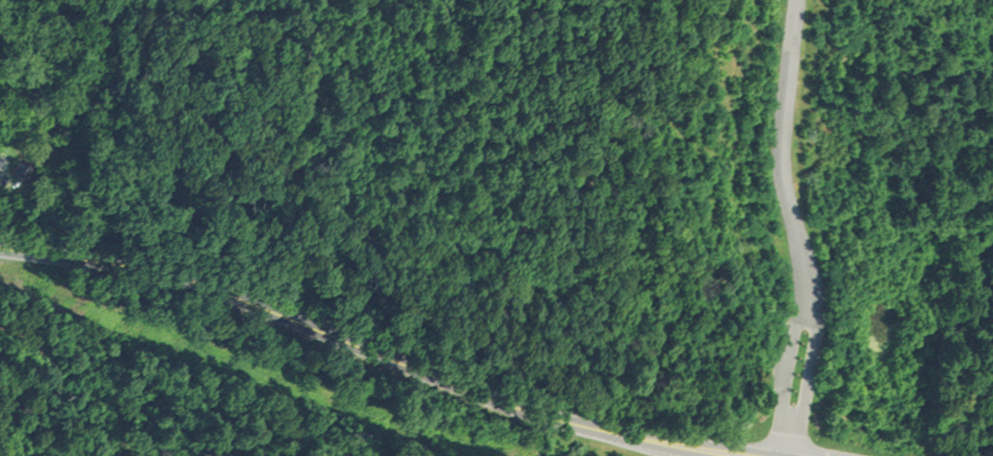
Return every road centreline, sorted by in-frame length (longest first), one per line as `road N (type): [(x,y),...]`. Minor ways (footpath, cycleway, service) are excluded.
road 1 (secondary): [(745,455),(529,416),(166,281),(0,243)]
road 2 (residential): [(790,0),(778,175),(803,265),(802,303),(778,455)]

